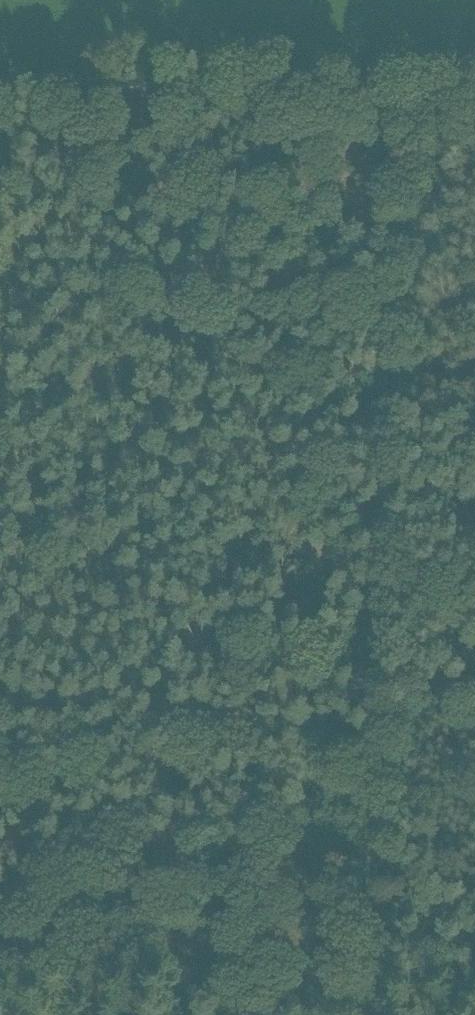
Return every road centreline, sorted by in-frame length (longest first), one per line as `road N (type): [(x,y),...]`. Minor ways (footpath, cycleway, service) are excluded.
road 1 (track): [(474,102),(0,87)]

